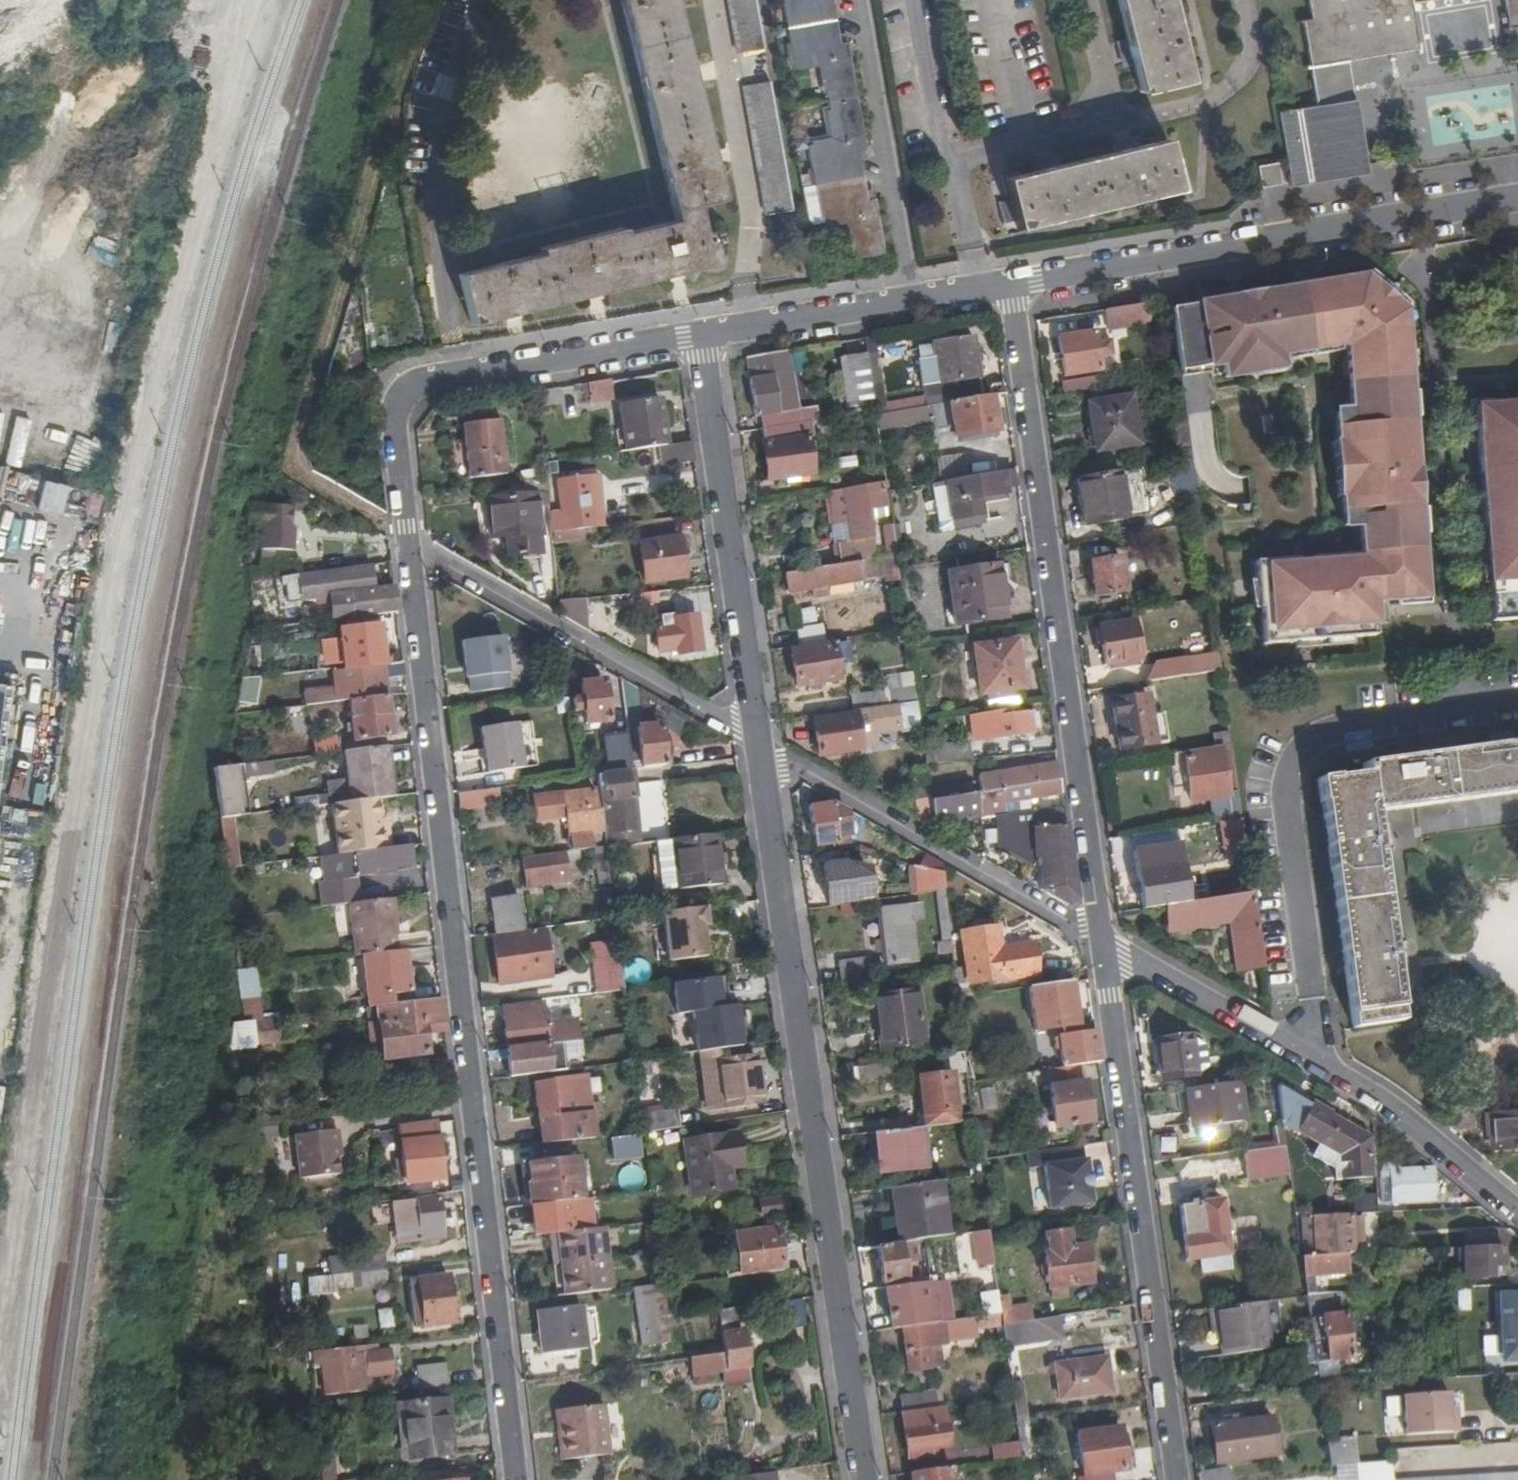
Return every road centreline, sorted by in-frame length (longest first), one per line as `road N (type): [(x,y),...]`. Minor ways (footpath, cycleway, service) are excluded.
road 1 (unclassified): [(516,1479),(406,536)]
road 2 (unclassified): [(865,1479),(759,747)]
road 3 (unclassified): [(1010,284),(1101,944)]
road 4 (unclassified): [(1101,944),(1178,1479)]
road 5 (unclassified): [(1314,1060),(1283,779),(1309,745),(1359,728),(1517,706)]
road 6 (unclassified): [(1010,284),(1517,200)]
road 7 (unclassified): [(406,536),(393,438),(398,399),(411,386),(704,335)]
road 8 (unclassified): [(759,747),(704,335)]
road 9 (unclassified): [(406,536),(759,747)]
road 10 (unclassified): [(759,747),(1101,944)]
road 11 (unclassified): [(704,335),(1010,284)]
road 12 (unclassified): [(1314,1060),(1408,1121),(1517,1213)]
road 13 (unclassified): [(1101,944),(1314,1060)]

